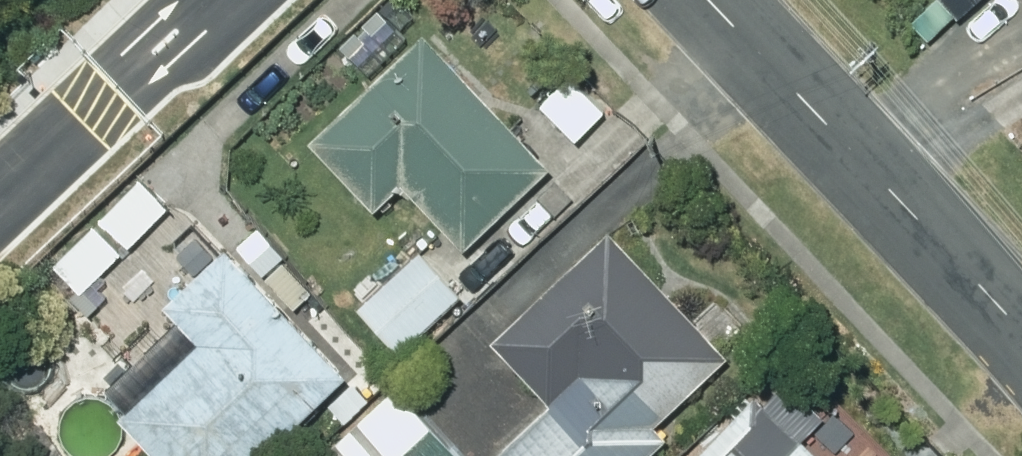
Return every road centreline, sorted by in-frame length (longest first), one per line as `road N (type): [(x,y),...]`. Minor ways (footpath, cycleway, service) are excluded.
road 1 (residential): [(683,0),(1021,380)]

